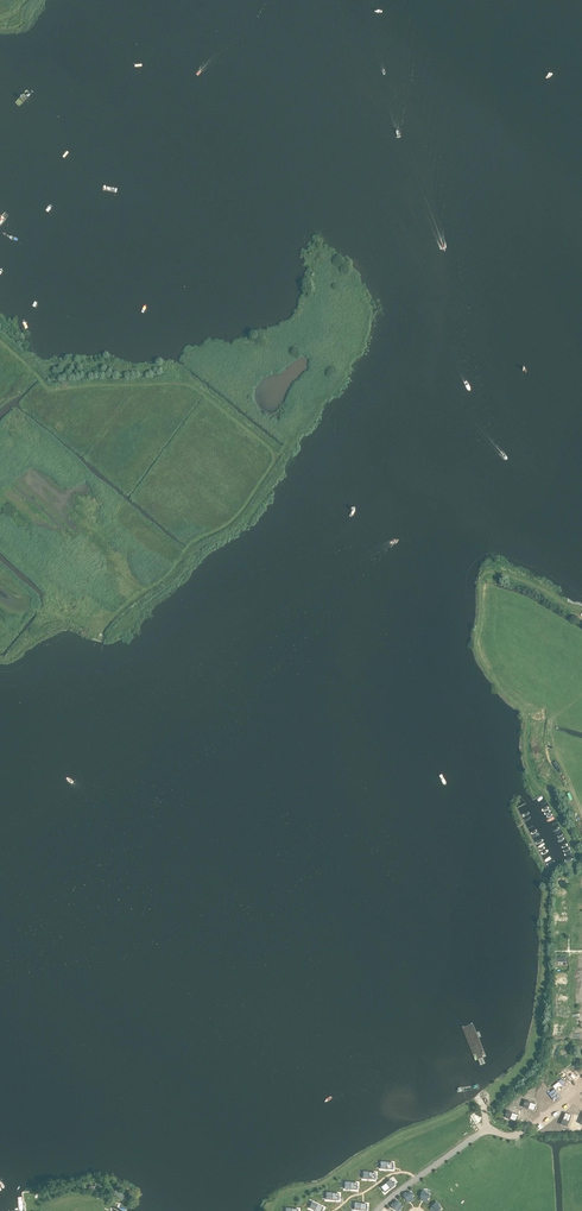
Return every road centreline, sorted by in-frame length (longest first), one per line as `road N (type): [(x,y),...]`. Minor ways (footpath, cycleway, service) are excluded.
road 1 (track): [(100,641),(113,618),(167,577),(190,547),(230,524),(274,456),(192,387),(49,388),(0,341)]
road 2 (track): [(581,813),(549,734),(551,718),(581,700)]

